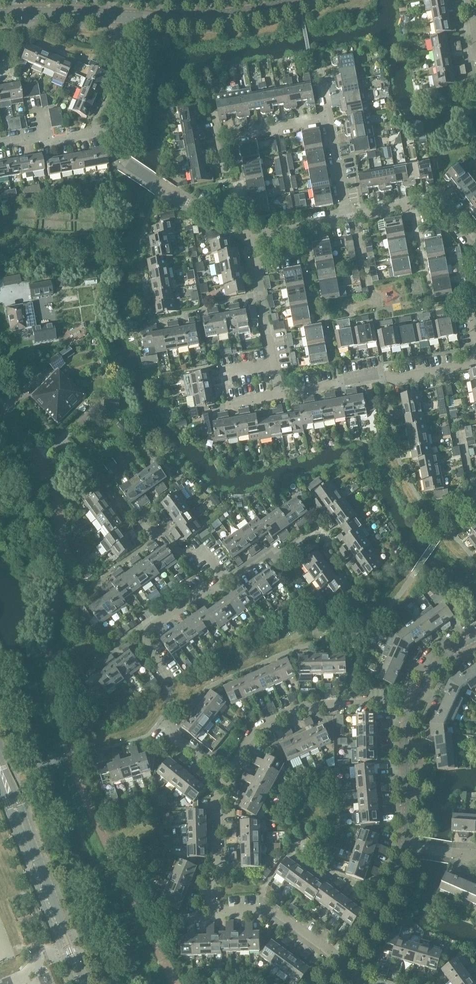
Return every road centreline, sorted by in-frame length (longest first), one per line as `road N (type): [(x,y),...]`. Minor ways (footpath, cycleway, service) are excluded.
road 1 (residential): [(352,971),(269,912),(222,911),(225,772)]
road 2 (residential): [(225,772),(176,735),(166,674),(146,639),(225,578)]
road 3 (unclassified): [(85,983),(3,780)]
road 4 (residential): [(225,772),(256,729),(311,705),(415,704)]
road 5 (residential): [(281,394),(467,366),(475,355)]
road 6 (tertiary): [(127,16),(216,18),(306,0)]
road 7 (residential): [(475,252),(440,202),(352,219)]
road 8 (residential): [(225,578),(316,524),(340,558)]
road 9 (tertiary): [(408,846),(406,741),(415,704)]
road 10 (residential): [(250,236),(127,163)]
road 11 (tertiary): [(352,971),(392,898),(408,846)]
road 12 (residential): [(281,394),(229,402),(223,371),(274,363)]
road 13 (residential): [(274,363),(250,236)]
road 14 (residential): [(121,130),(0,142)]

